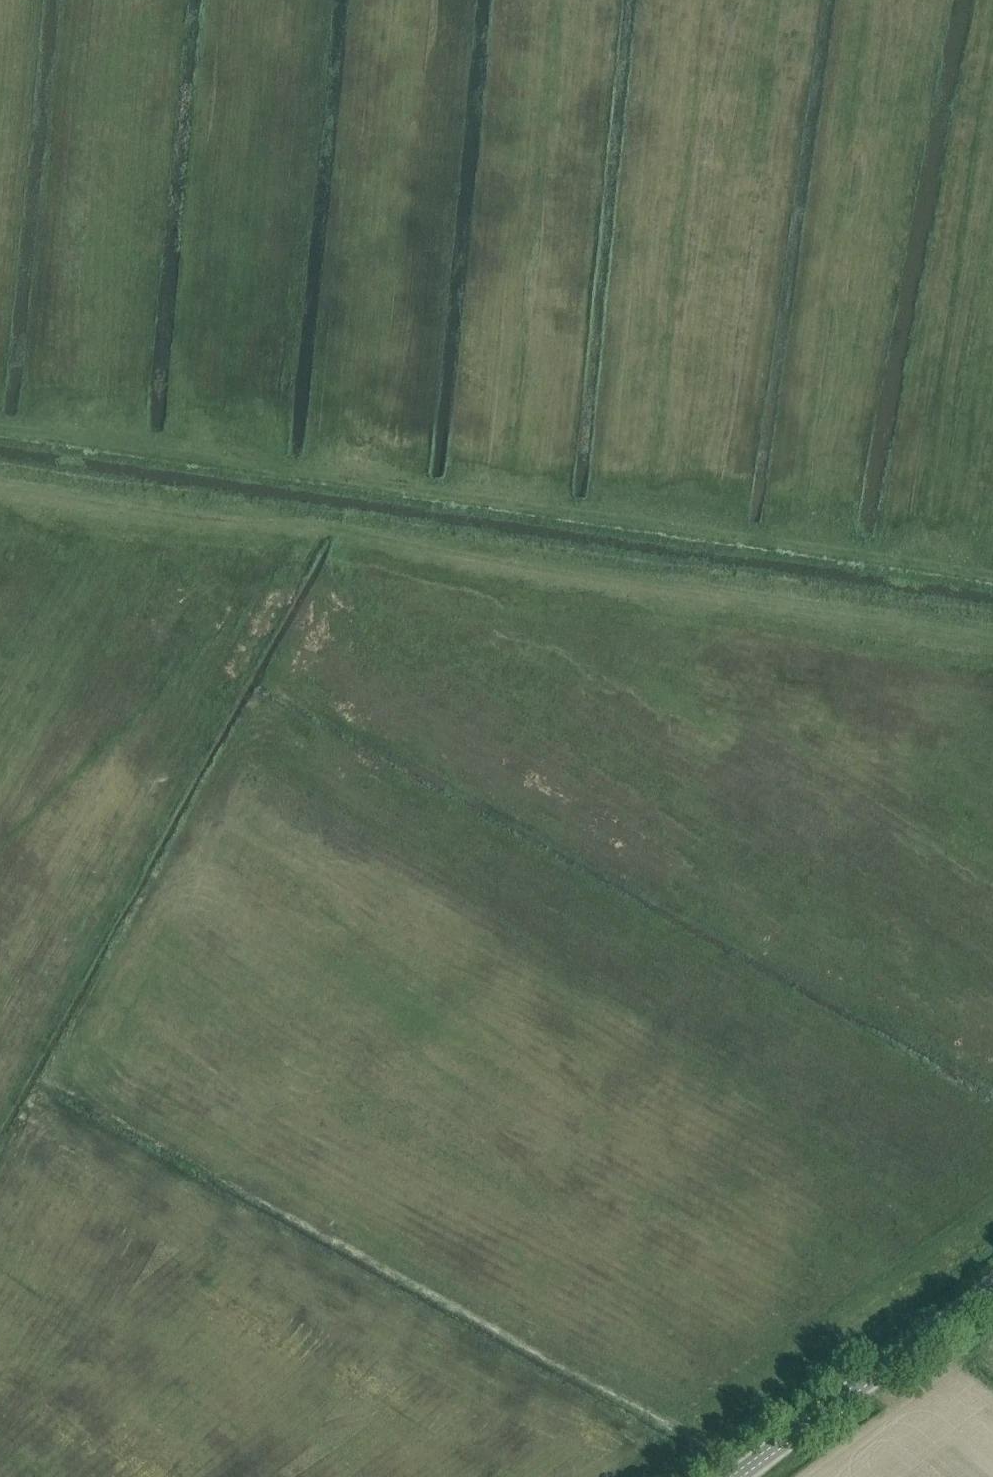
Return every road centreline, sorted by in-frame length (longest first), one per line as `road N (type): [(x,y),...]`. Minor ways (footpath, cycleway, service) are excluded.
road 1 (tertiary): [(732,1476),(992,1285)]

